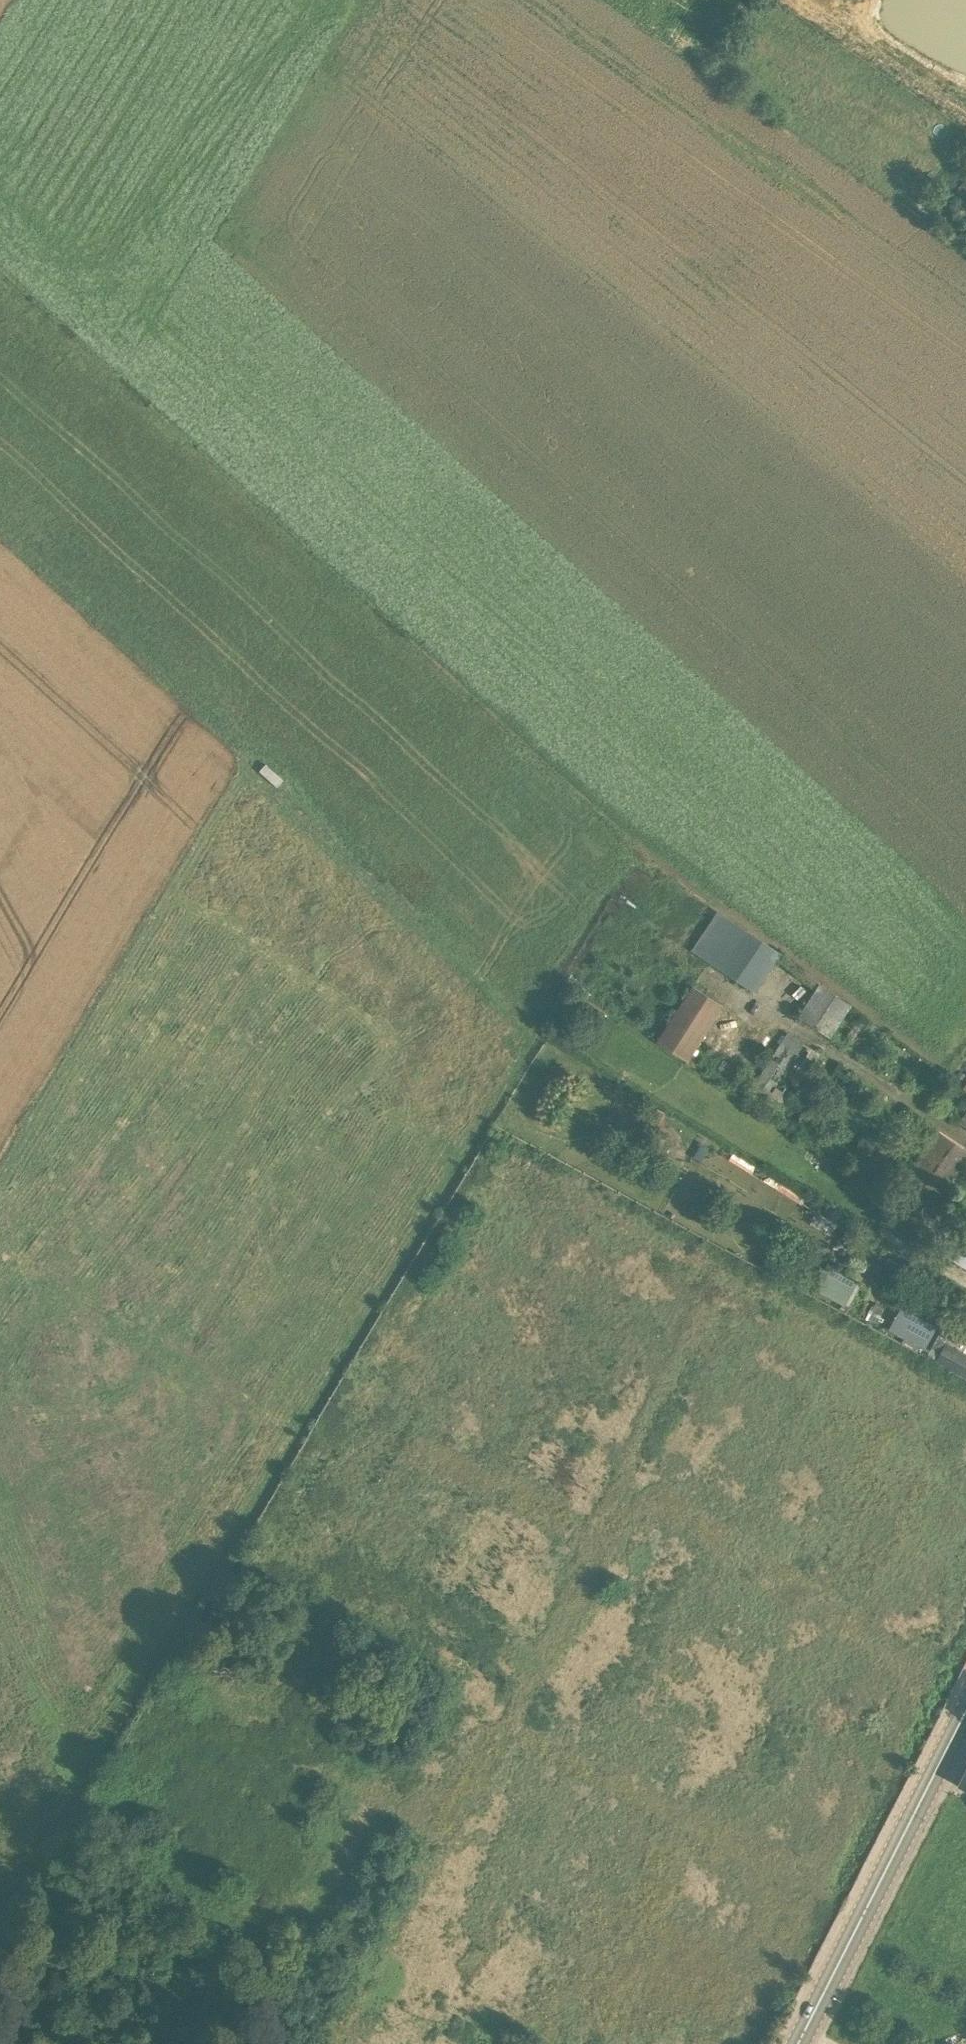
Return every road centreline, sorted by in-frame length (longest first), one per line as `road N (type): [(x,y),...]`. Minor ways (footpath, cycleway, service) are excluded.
road 1 (primary): [(798,2043),(965,1711)]

